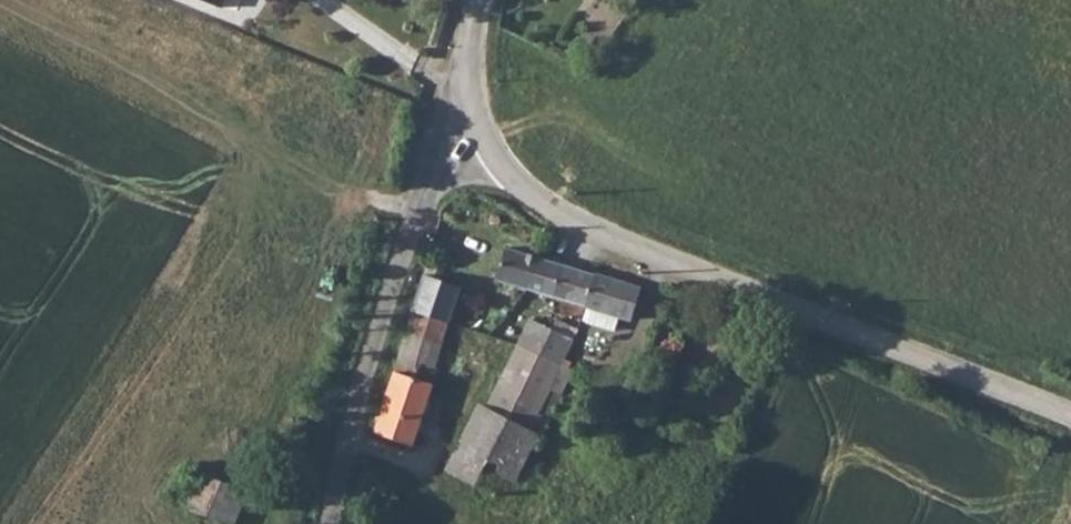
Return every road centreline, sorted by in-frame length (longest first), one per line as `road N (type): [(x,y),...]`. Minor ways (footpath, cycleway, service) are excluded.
road 1 (tertiary): [(485,139),(524,192),(579,225),(1070,414)]
road 2 (unclassified): [(485,139),(434,178),(401,246),(338,462),(329,523)]
road 3 (tertiary): [(477,0),(468,82),(485,139)]

